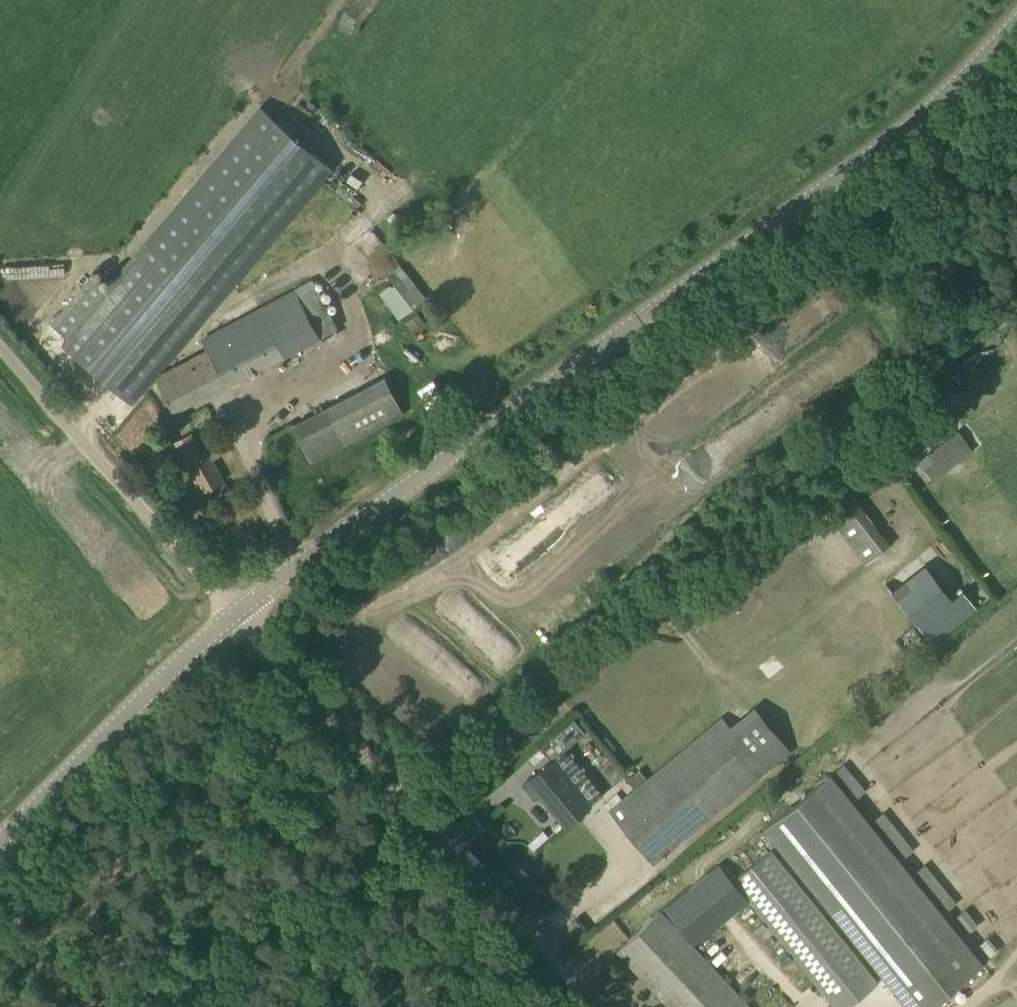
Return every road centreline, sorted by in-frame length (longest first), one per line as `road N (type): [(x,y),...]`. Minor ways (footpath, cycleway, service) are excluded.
road 1 (tertiary): [(234,612),(879,185),(1016,69)]
road 2 (track): [(1016,317),(981,334),(693,564),(422,821)]
road 3 (unclassified): [(556,956),(234,612)]
road 4 (unclassified): [(234,612),(0,345)]
road 5 (tertiary): [(0,843),(234,612)]

